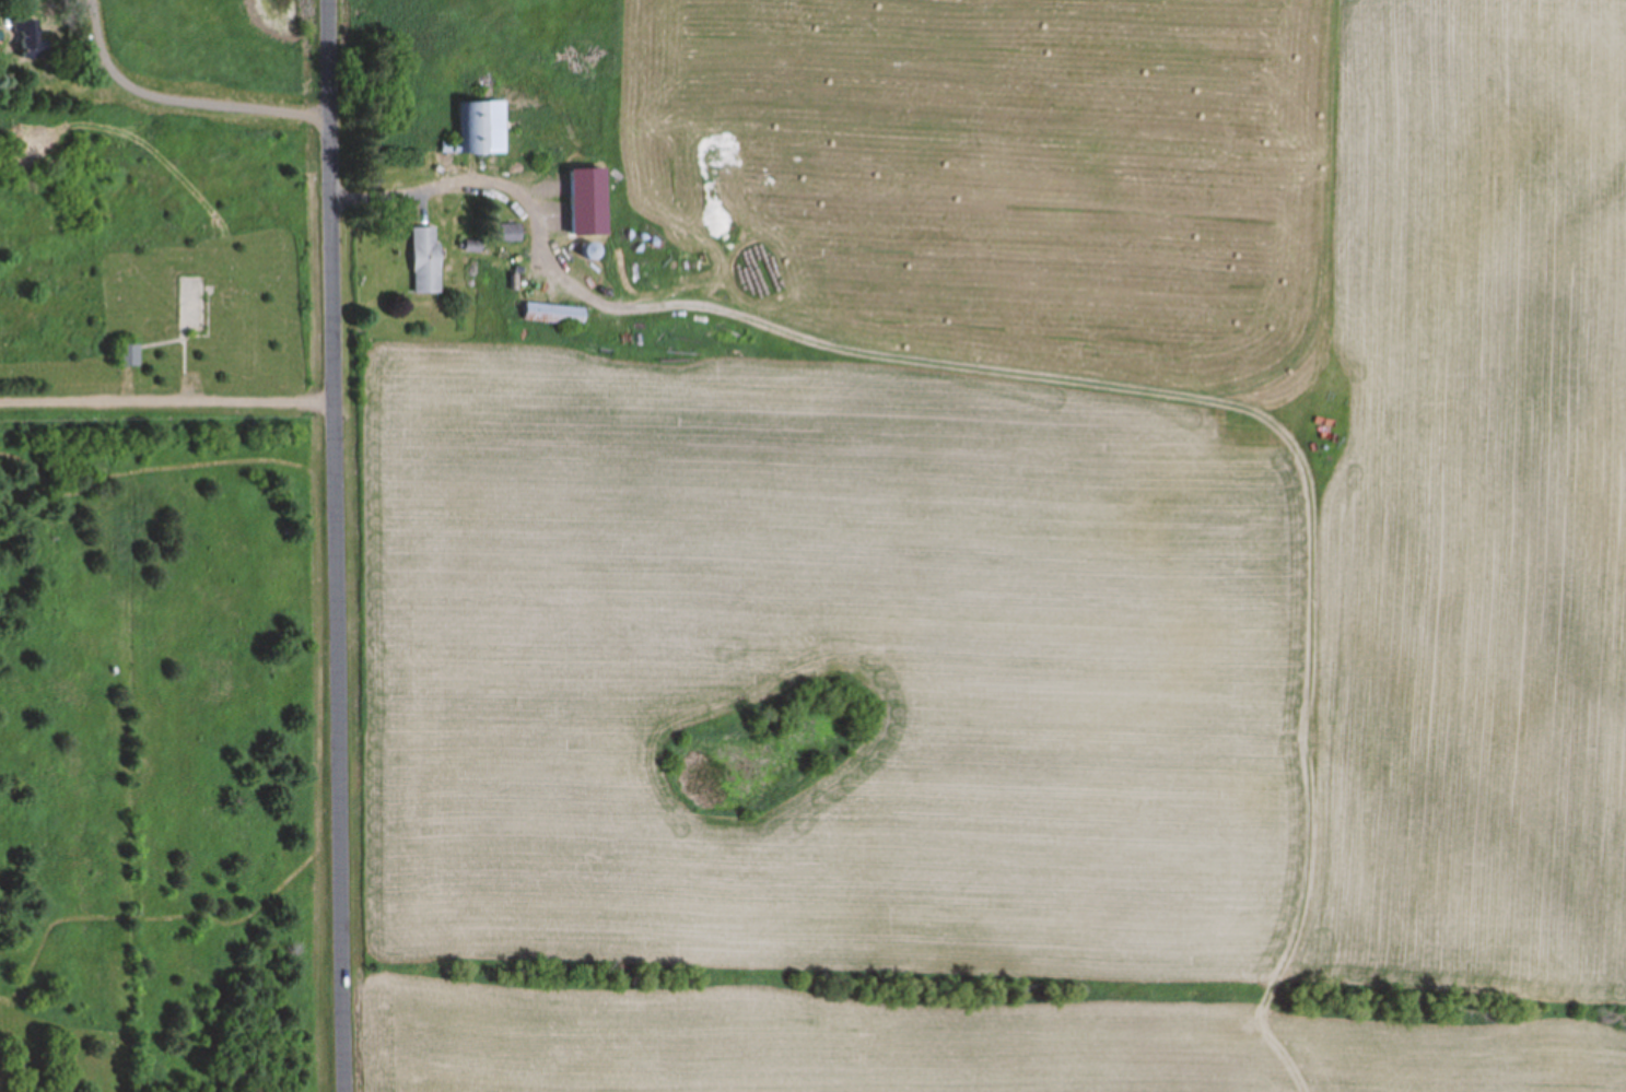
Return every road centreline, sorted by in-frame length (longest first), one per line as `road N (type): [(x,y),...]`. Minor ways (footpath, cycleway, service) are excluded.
road 1 (residential): [(347,1091),(334,0)]

